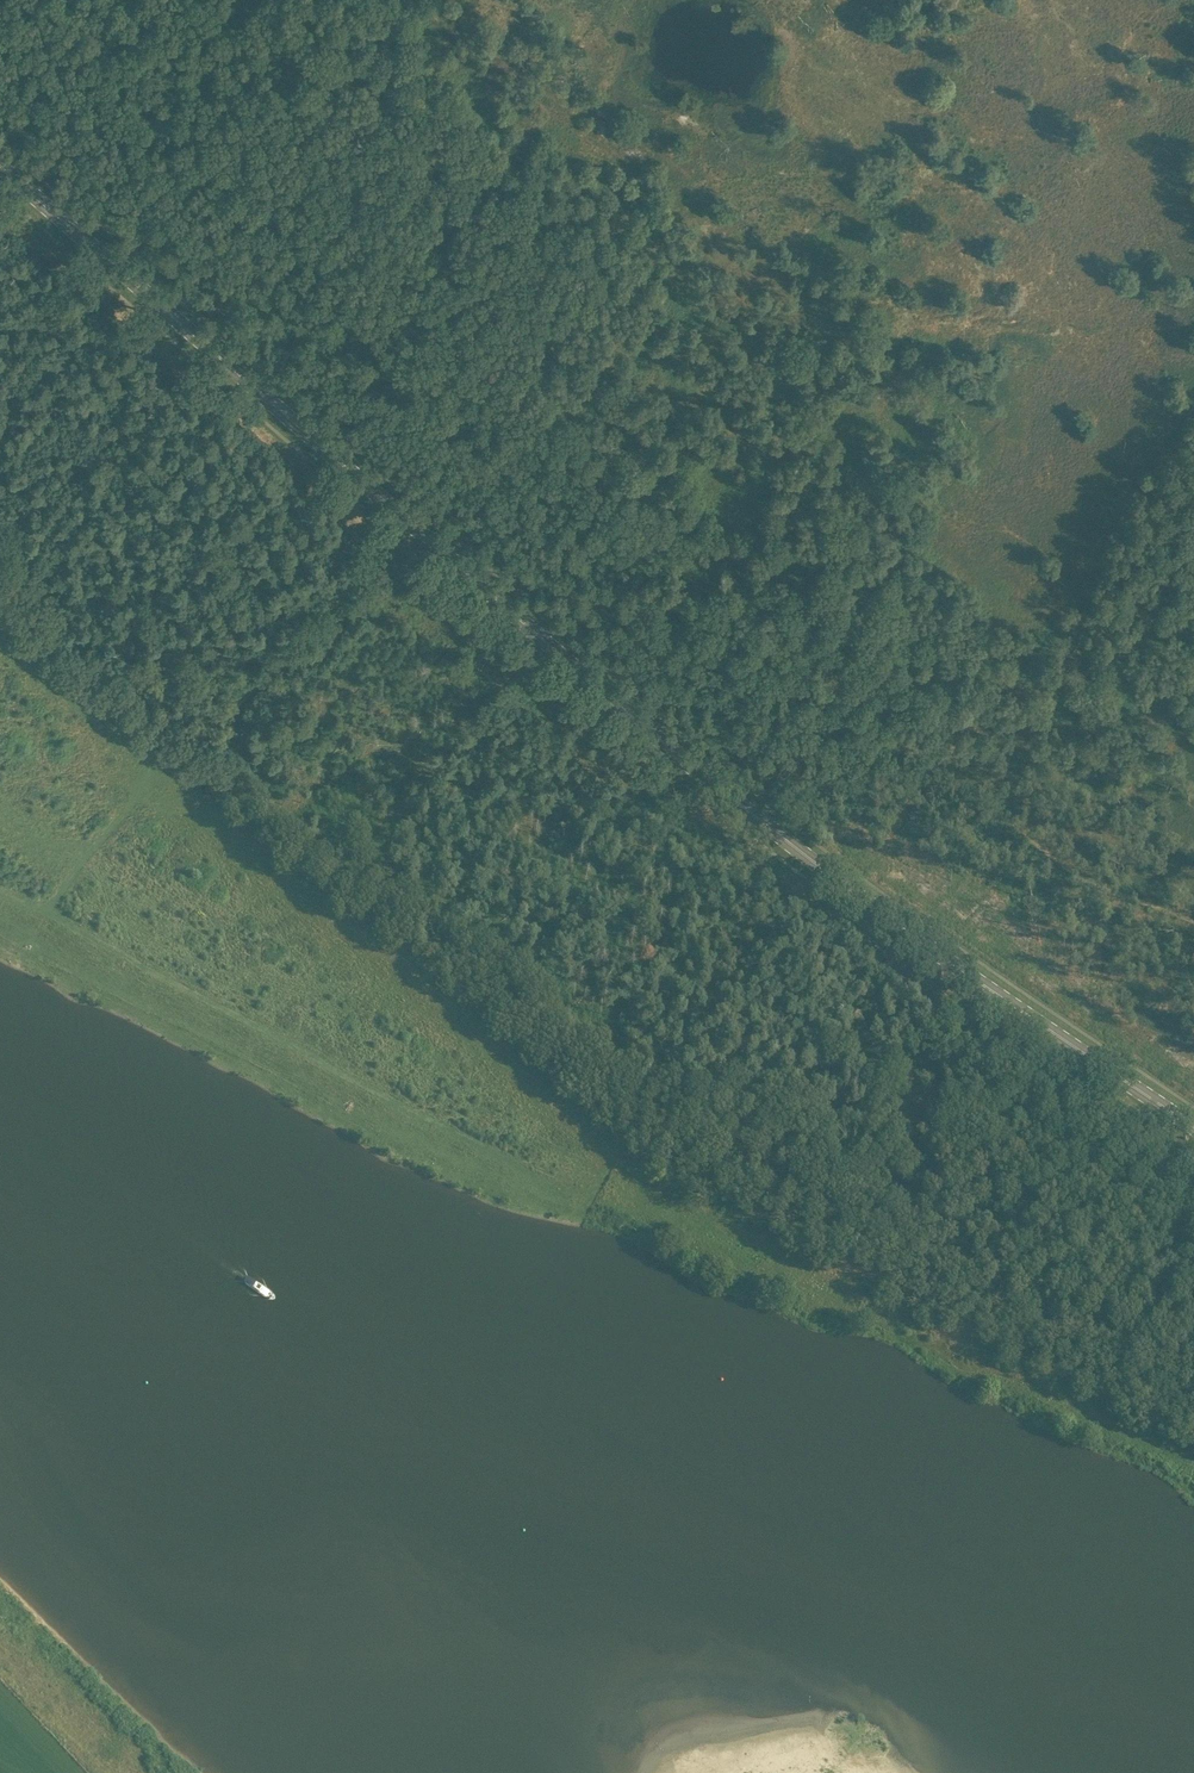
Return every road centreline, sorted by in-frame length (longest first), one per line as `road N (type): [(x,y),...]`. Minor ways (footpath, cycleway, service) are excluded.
road 1 (primary): [(1193,1127),(752,815),(0,166)]
road 2 (track): [(157,741),(190,745),(358,612),(426,538)]
road 3 (track): [(702,753),(874,485)]
road 4 (track): [(109,239),(316,0)]
road 5 (track): [(0,604),(157,741)]

